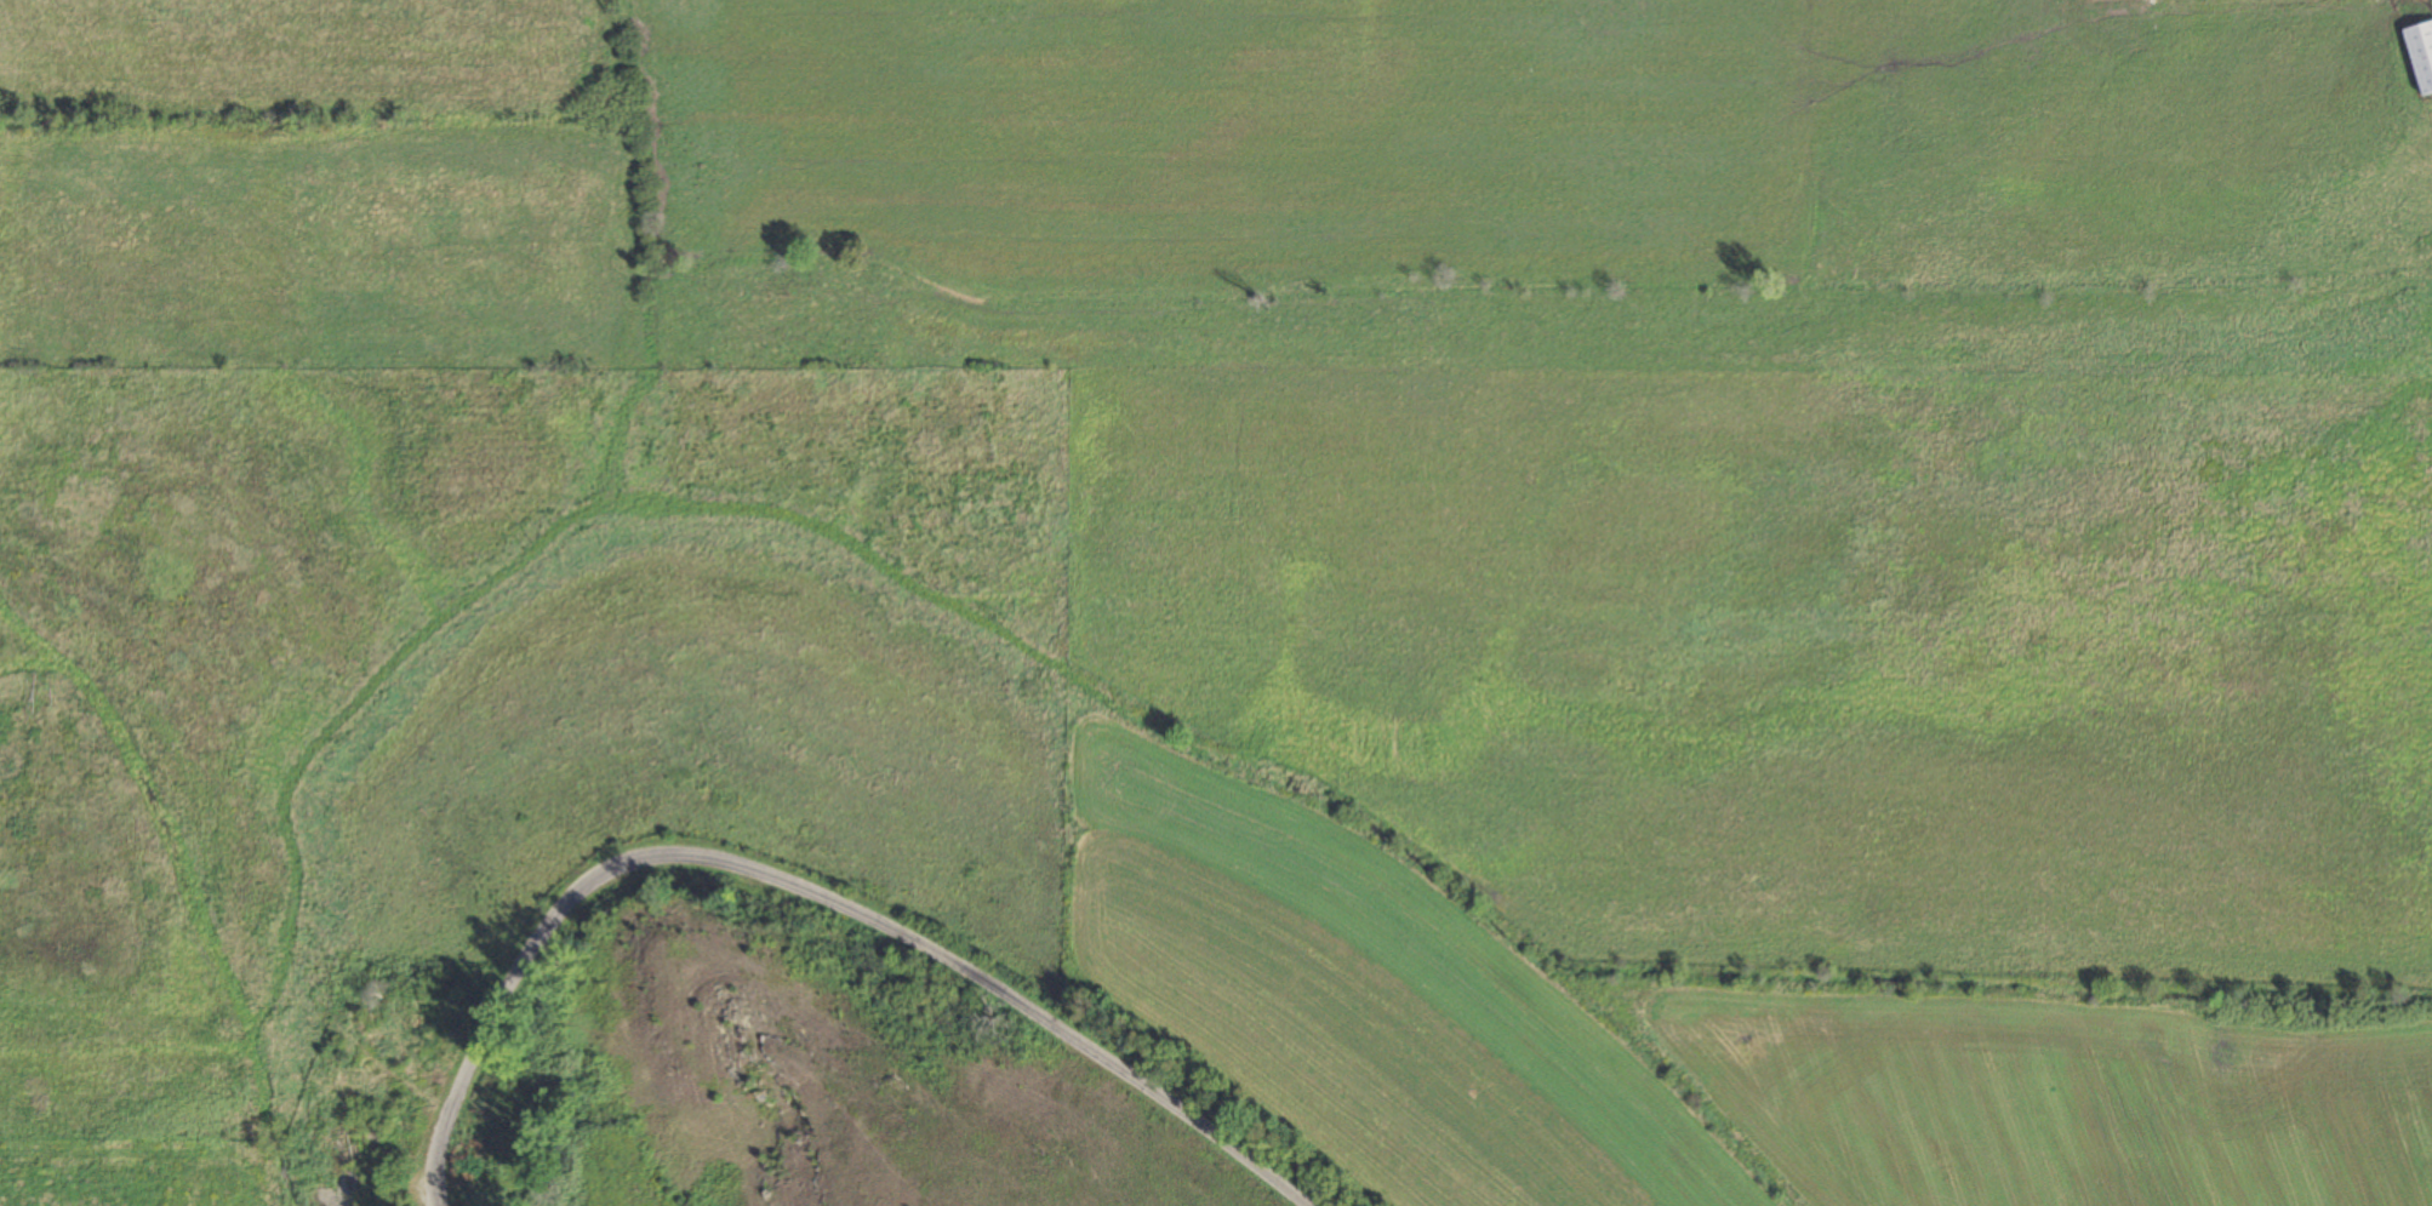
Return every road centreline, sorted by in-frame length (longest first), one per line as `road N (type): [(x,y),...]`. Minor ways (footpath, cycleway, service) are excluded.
road 1 (residential): [(436,1205),(441,1128),(481,1031),(544,922),(617,864),(661,852),(703,853),(767,874),(1005,995),(1183,1113),(1305,1205)]

